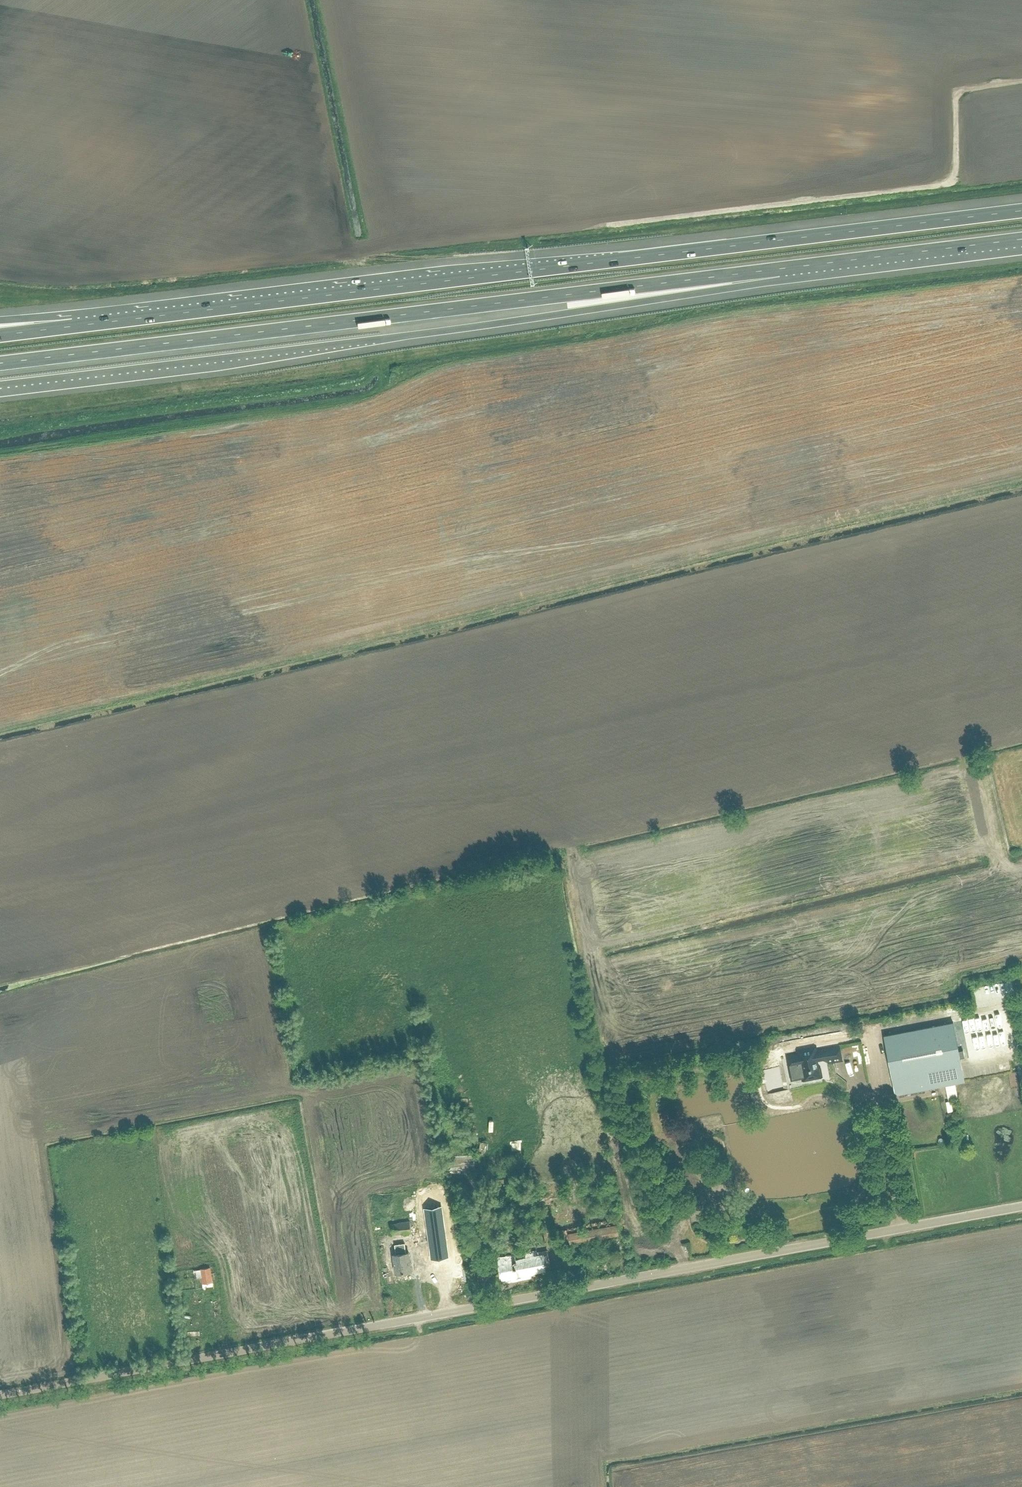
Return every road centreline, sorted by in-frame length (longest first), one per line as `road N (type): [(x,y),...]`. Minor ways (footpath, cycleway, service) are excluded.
road 1 (unclassified): [(0,1394),(1021,1206)]
road 2 (motorway): [(1021,210),(72,326)]
road 3 (motorway): [(0,384),(450,329),(779,269)]
road 4 (motorway): [(0,363),(779,269)]
road 5 (track): [(1021,81),(956,96),(951,183),(610,225)]
road 6 (motorway): [(779,269),(1021,239)]

